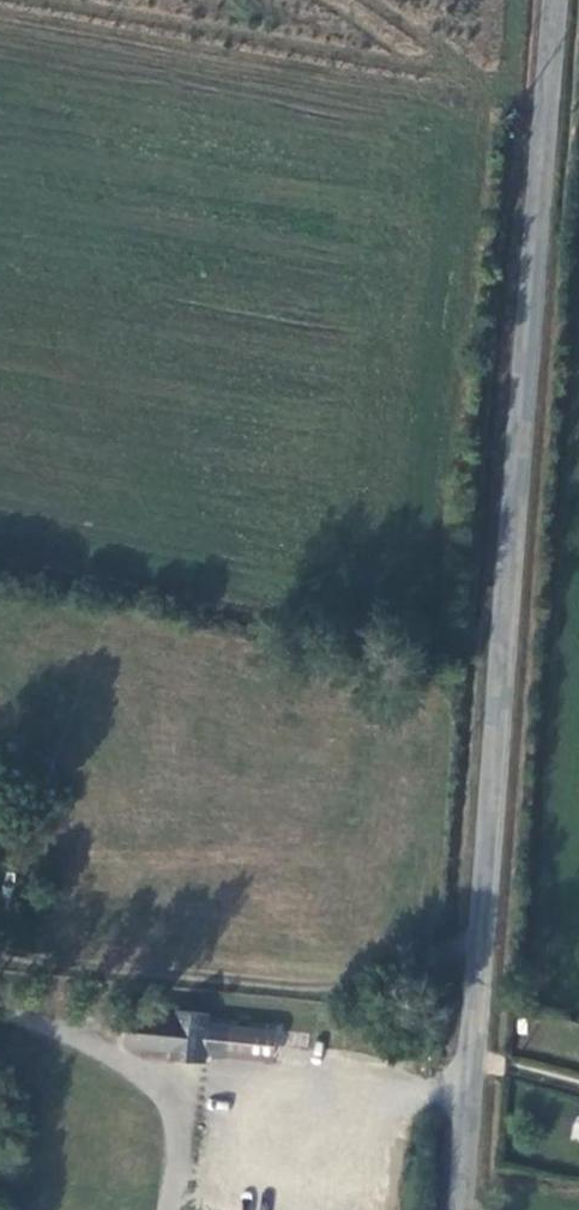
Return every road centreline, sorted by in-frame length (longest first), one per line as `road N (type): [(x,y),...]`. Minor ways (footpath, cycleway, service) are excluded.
road 1 (unclassified): [(554,0),(457,1209)]

